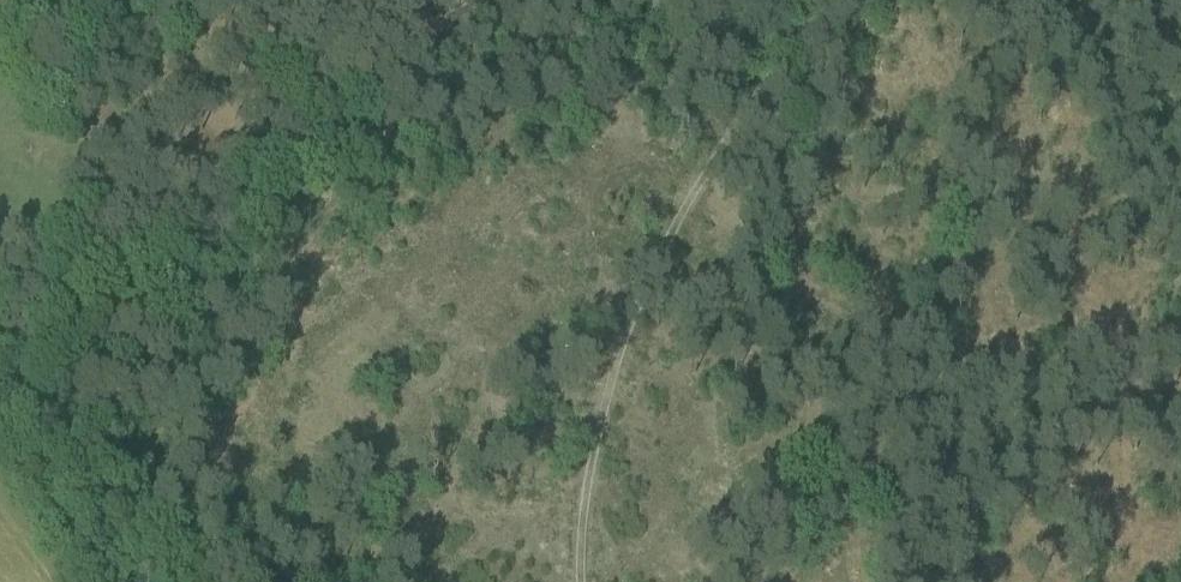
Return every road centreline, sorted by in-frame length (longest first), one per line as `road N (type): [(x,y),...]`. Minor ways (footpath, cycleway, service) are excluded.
road 1 (track): [(584,581),(592,439),(636,291),(802,0)]

